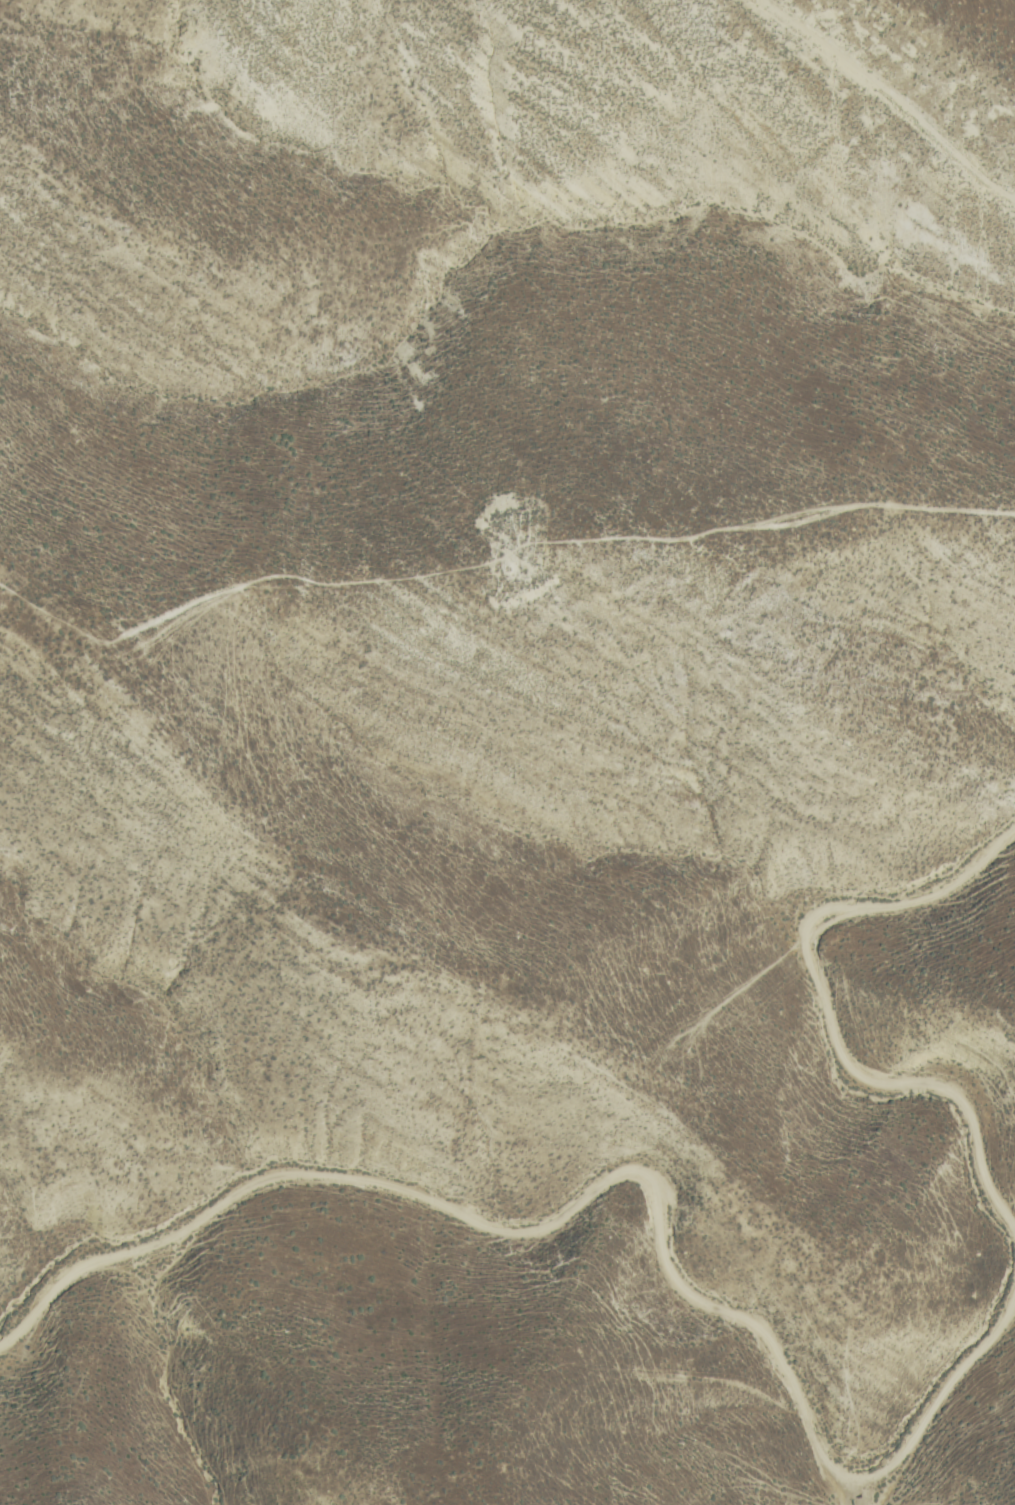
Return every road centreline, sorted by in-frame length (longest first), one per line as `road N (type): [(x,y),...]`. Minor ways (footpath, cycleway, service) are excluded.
road 1 (residential): [(1014,1308),(903,1455),(862,1482),(847,1481),(832,1466),(763,1331),(700,1303),(673,1276),(659,1188),(636,1172),(609,1177),(564,1217),(517,1232),(379,1184),(263,1182),(164,1244),(74,1270),(0,1345)]
road 2 (residential): [(1014,830),(954,880),(911,903),(835,911),(811,933),(808,949),(846,1059),(873,1079),(943,1085),(959,1095),(985,1174),(1014,1228)]
road 3 (residential): [(1014,202),(754,0)]

